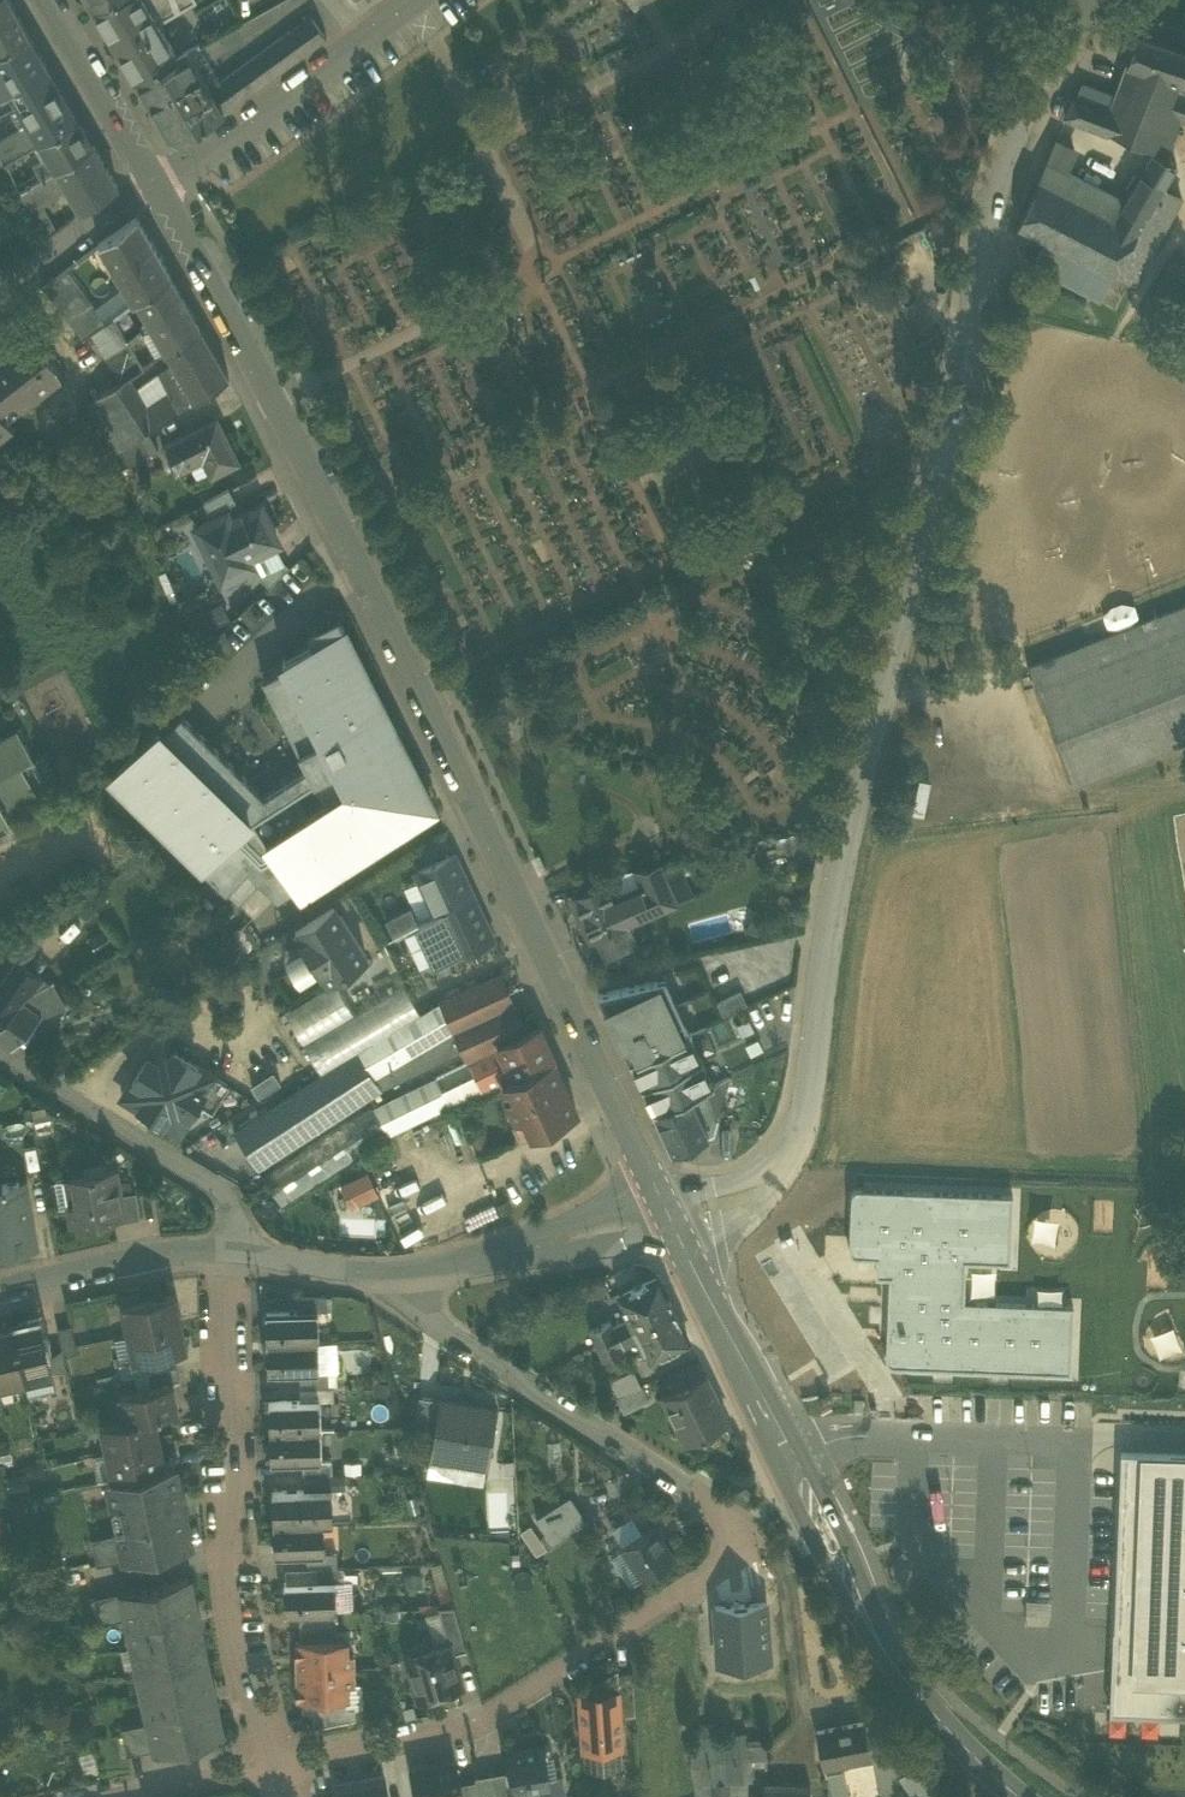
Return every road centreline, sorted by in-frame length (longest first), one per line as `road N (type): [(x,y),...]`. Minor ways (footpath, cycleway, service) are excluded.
road 1 (residential): [(670,1215),(763,1184),(794,1141),(852,808),(1002,172),(1030,98),(1089,0)]
road 2 (secondary): [(670,1215),(338,527),(157,186)]
road 3 (secondary): [(1020,1796),(949,1729),(872,1631),(670,1215)]
road 4 (residential): [(278,1761),(476,1724),(756,1540)]
road 5 (residential): [(227,1249),(233,1532),(278,1761)]
road 6 (residential): [(756,1540),(417,1310),(405,1269)]
road 7 (residential): [(0,1054),(228,1197),(227,1249)]
road 8 (residential): [(157,186),(411,0)]
road 9 (residential): [(670,1215),(405,1269)]
road 10 (residential): [(227,1249),(134,1251),(0,1284)]
road 11 (secondary): [(157,186),(50,0)]
road 12 (residential): [(0,290),(157,186)]
road 13 (residential): [(405,1269),(335,1267),(227,1249)]
road 14 (residential): [(278,1761),(116,1796)]

